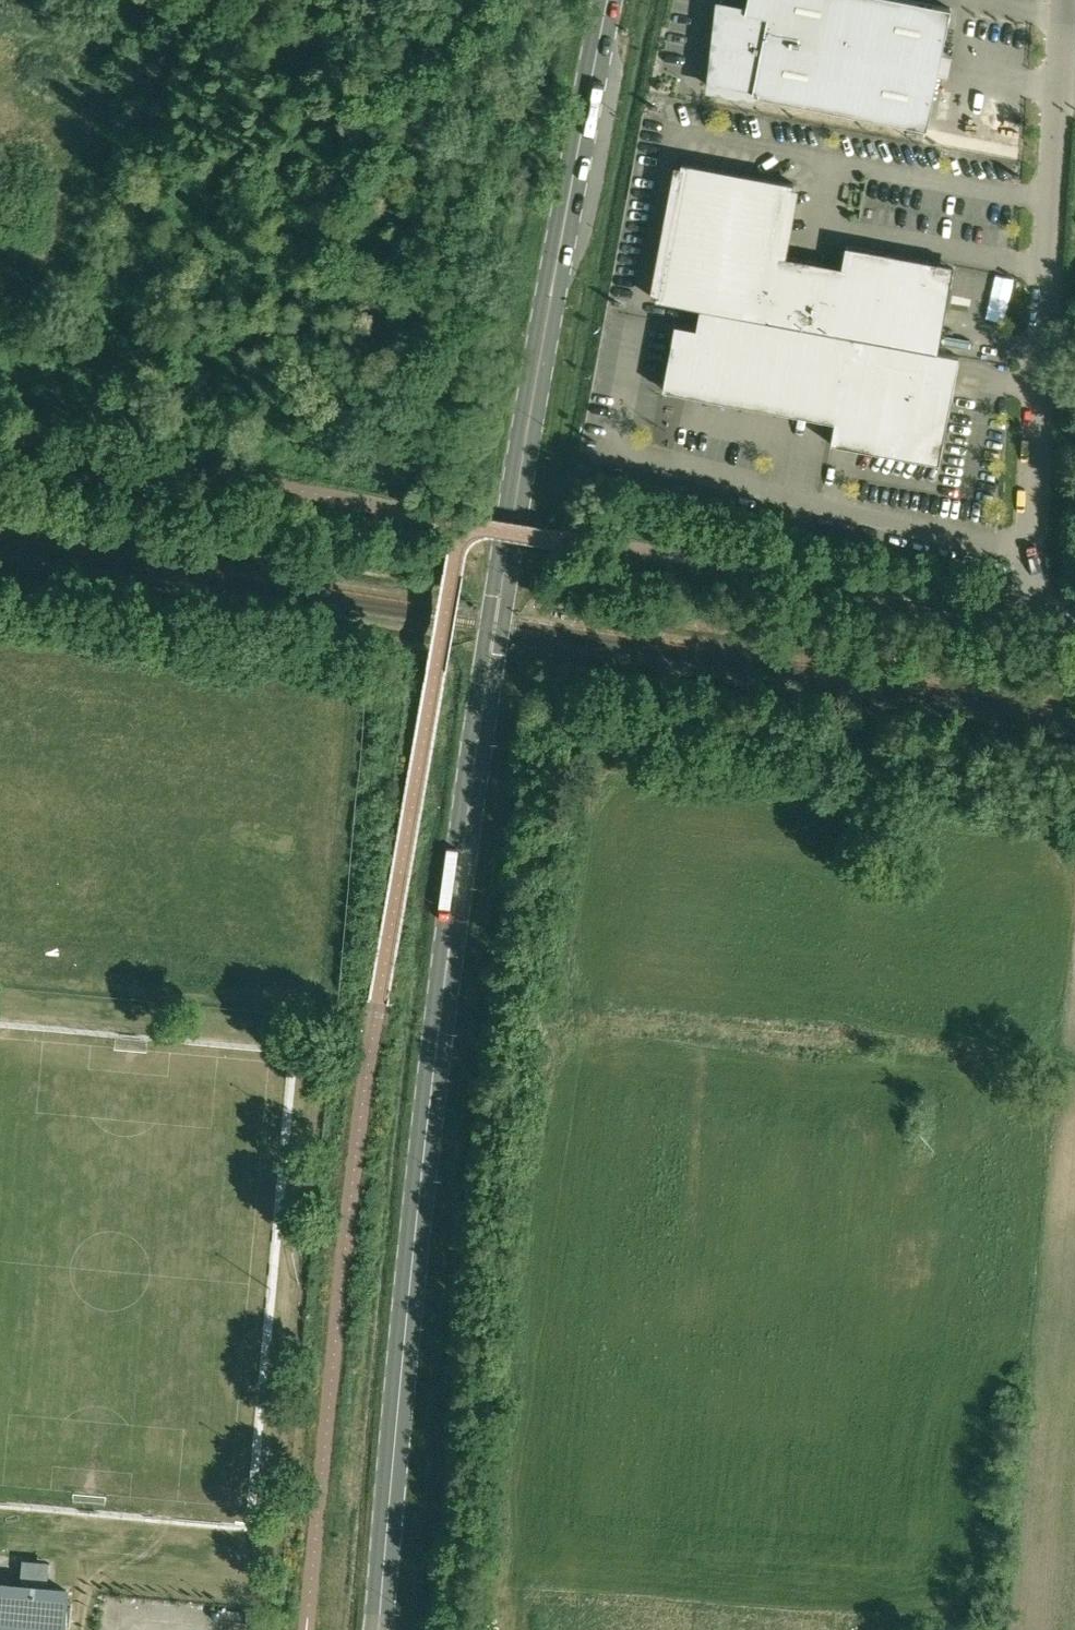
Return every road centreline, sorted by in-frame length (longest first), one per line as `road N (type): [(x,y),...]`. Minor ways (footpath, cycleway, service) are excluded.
road 1 (secondary): [(606,0),(456,874),(378,1628)]
road 2 (unclassified): [(1020,618),(1061,0)]

